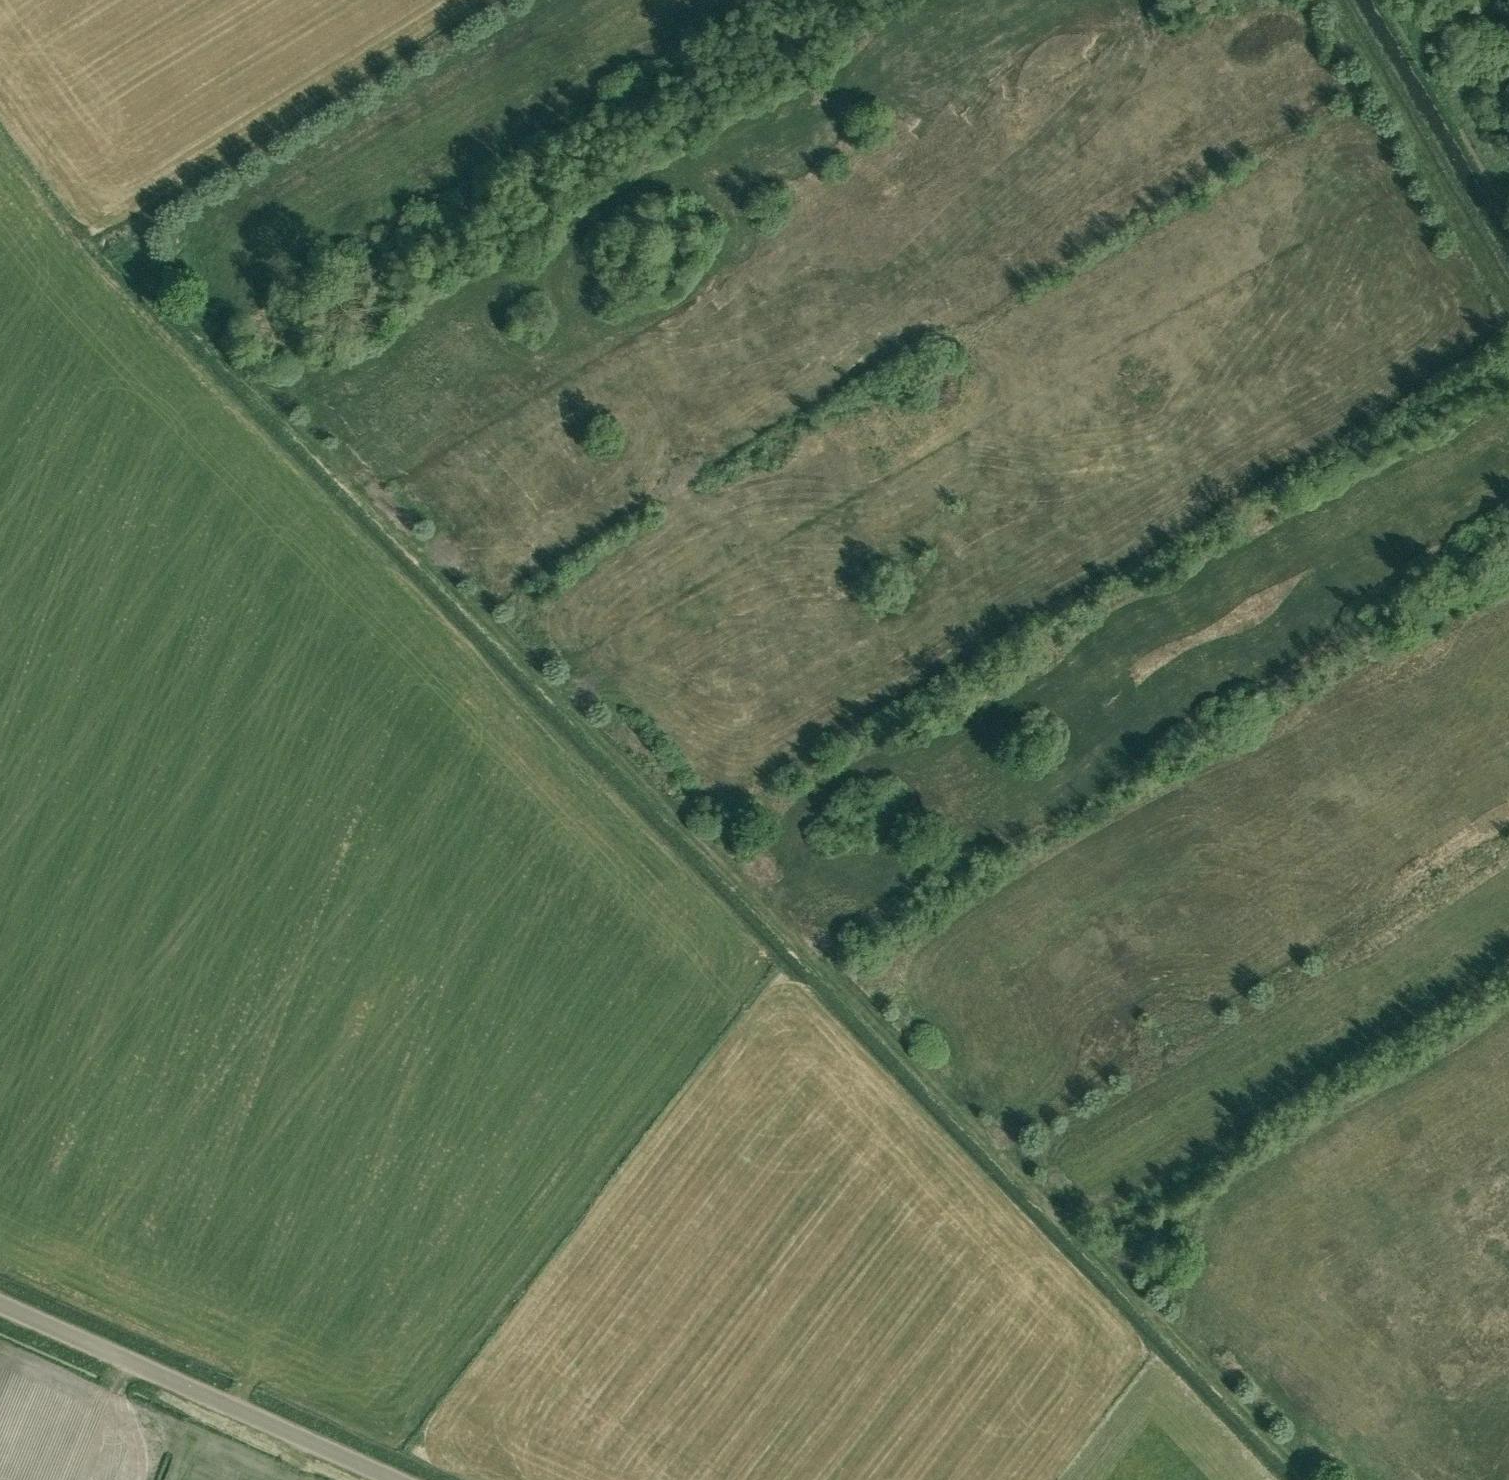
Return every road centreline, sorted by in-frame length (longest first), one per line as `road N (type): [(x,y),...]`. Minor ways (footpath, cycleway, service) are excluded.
road 1 (unclassified): [(398,1479),(0,1303)]

